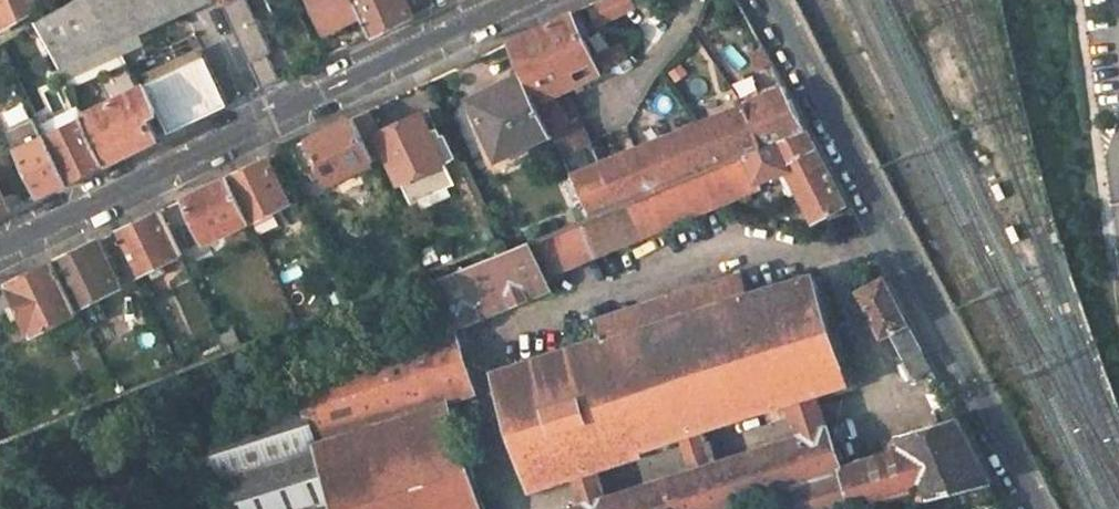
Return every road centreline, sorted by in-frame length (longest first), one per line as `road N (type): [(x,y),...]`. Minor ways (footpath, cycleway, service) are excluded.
road 1 (unclassified): [(0,253),(525,0)]
road 2 (tertiary): [(770,0),(1042,508)]

